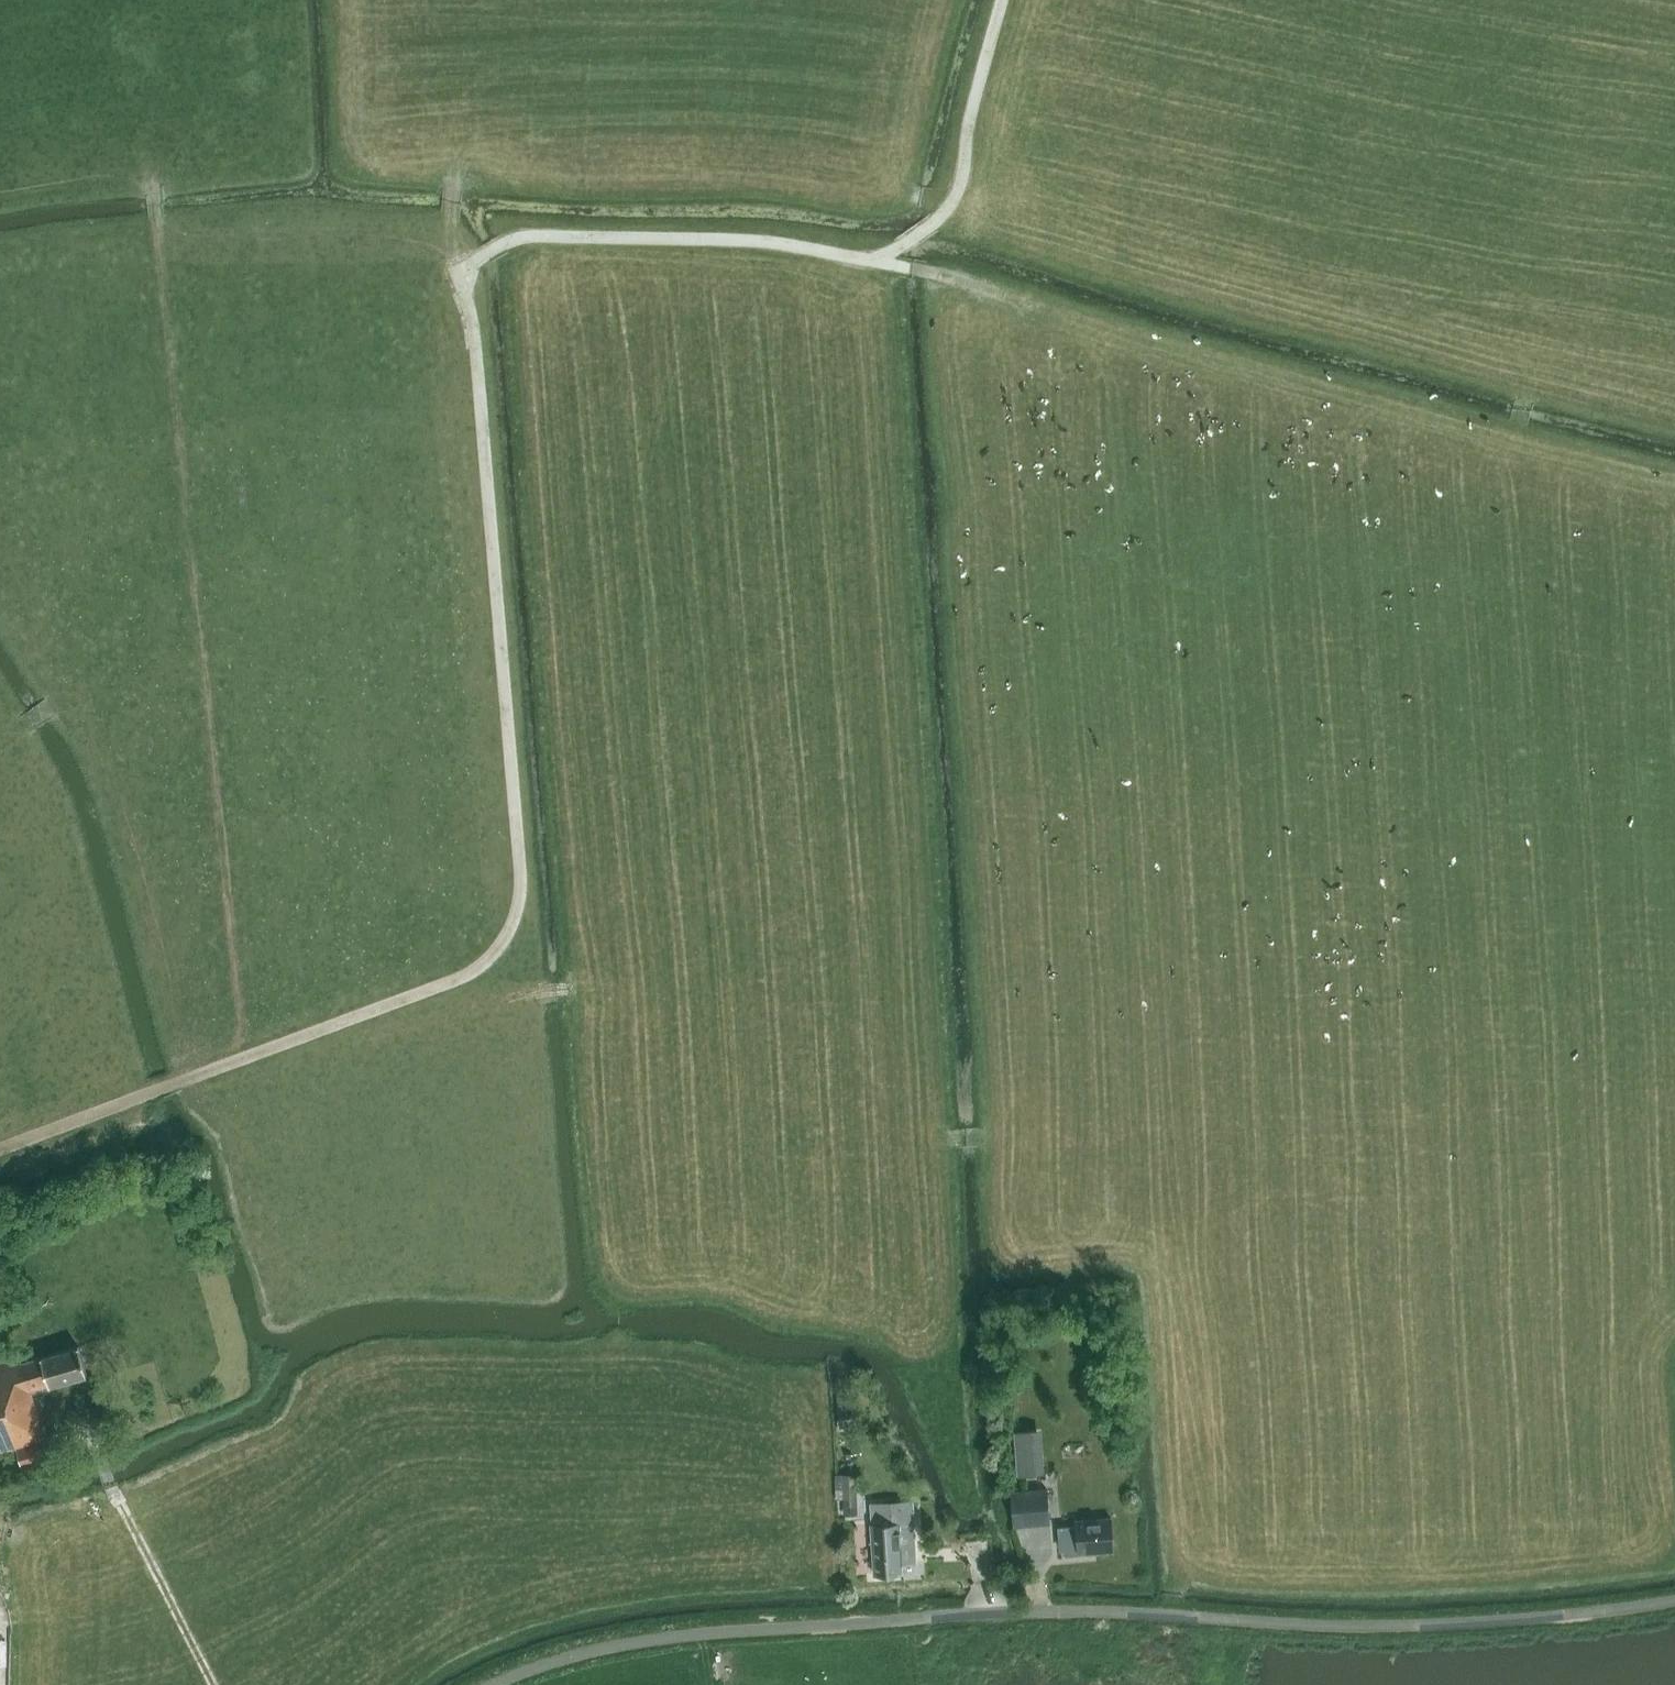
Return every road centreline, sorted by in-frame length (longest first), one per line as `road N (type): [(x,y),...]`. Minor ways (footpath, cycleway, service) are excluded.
road 1 (track): [(943,275),(759,240),(540,236),(511,241),(456,272),(478,365),(519,859),(511,927),(469,974),(0,1149)]
road 2 (unclassified): [(1674,1600),(1353,1626),(990,1612),(702,1634),(598,1649),(493,1684)]
road 3 (track): [(1002,0),(969,120),(961,184),(936,222),(873,261)]

